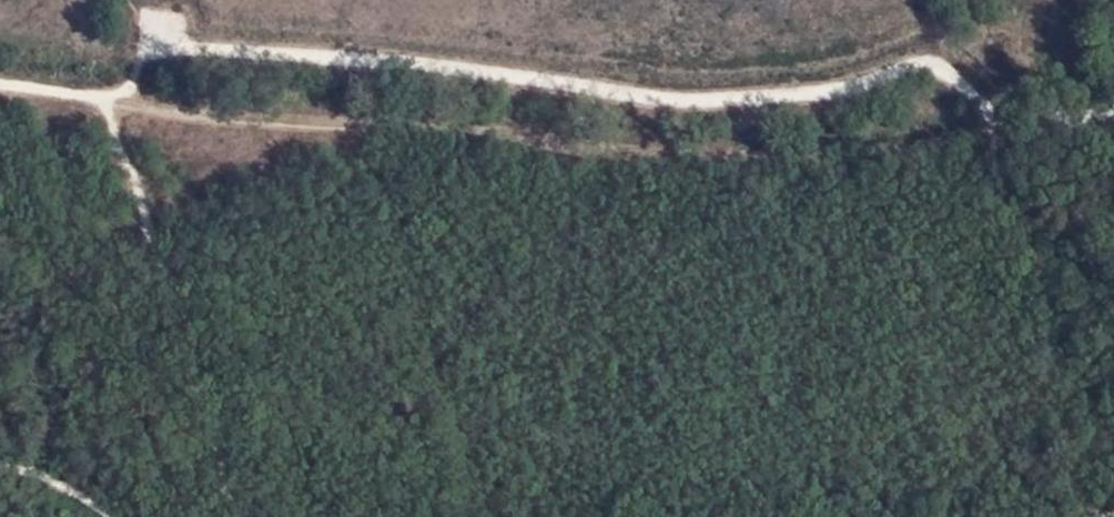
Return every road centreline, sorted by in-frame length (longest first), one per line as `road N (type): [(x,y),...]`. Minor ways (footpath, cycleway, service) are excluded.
road 1 (track): [(0,92),(687,155),(1083,133)]
road 2 (track): [(115,106),(156,38),(437,61),(728,97),(846,91),(931,62),(1030,136)]
road 3 (residential): [(1113,118),(1083,133),(1074,151),(1113,299)]

